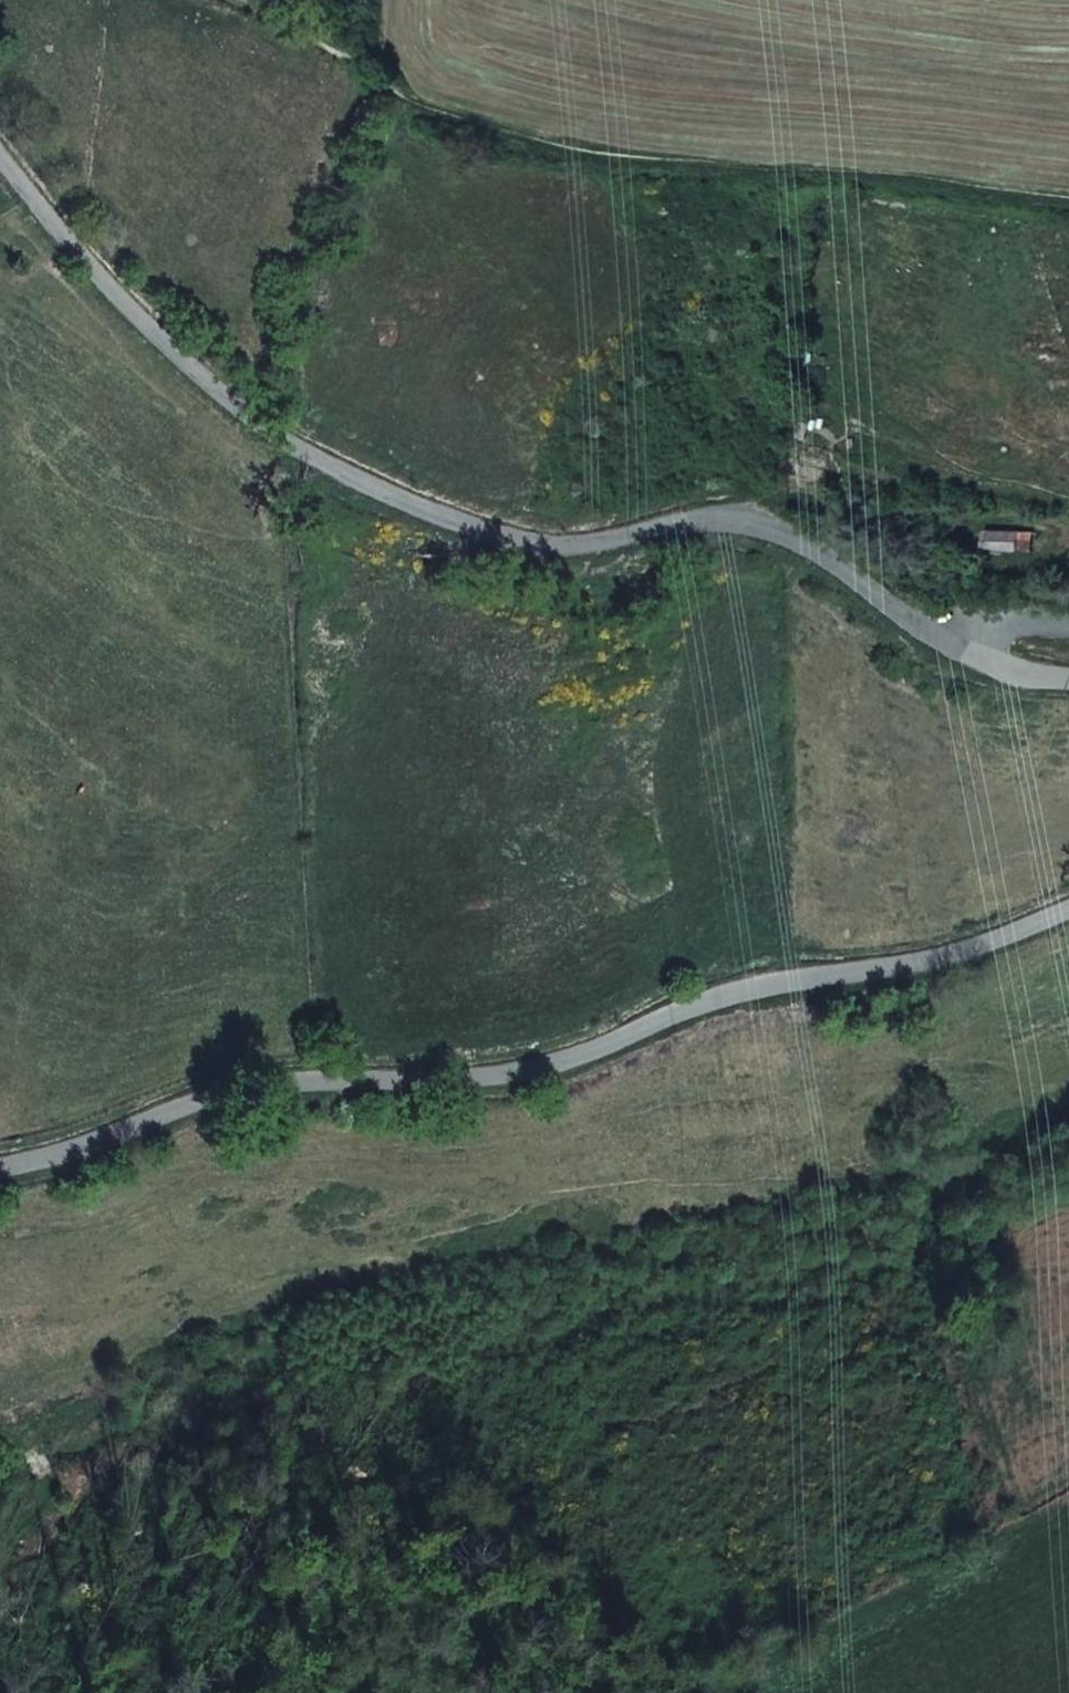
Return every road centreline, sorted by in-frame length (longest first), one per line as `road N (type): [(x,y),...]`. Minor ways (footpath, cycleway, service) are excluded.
road 1 (residential): [(0,1177),(67,1161),(257,1085),(358,1073),(489,1085),(677,1030),(817,972),(966,936),(1068,885)]
road 2 (residential): [(916,601),(843,554),(755,519),(465,516),(287,439),(127,311),(0,174)]
road 3 (residential): [(1068,685),(1012,693),(955,661),(916,601)]
road 4 (residential): [(1068,603),(1028,612),(916,601)]
road 5 (residential): [(360,62),(242,0)]

